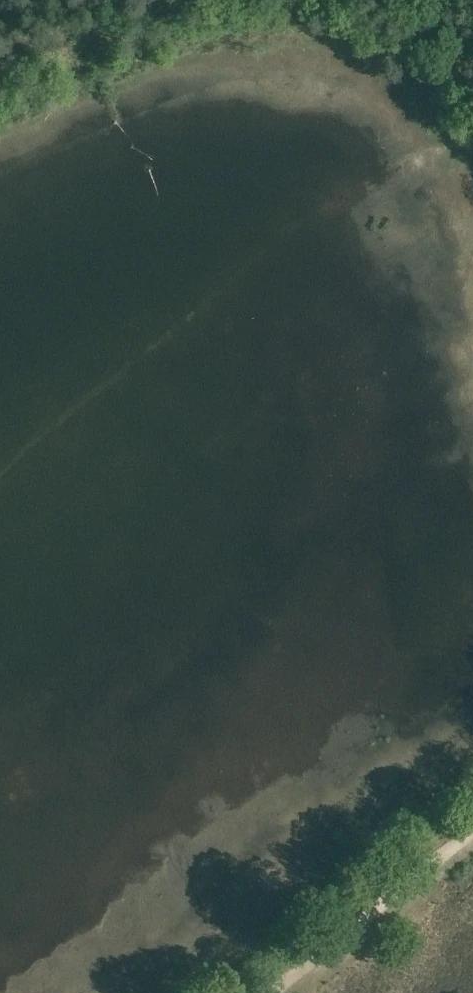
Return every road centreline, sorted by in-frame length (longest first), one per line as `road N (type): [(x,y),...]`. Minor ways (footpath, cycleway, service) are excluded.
road 1 (track): [(258,992),(472,810)]

